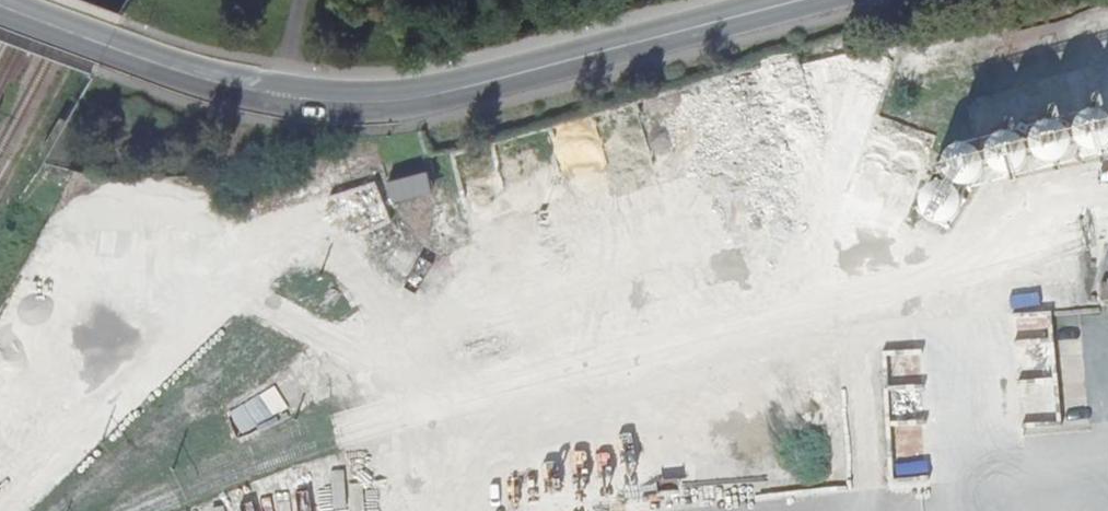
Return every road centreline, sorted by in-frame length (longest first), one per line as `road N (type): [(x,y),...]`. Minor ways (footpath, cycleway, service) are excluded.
road 1 (residential): [(0,6),(203,78),(285,96),(372,102),(437,94),(805,0)]

